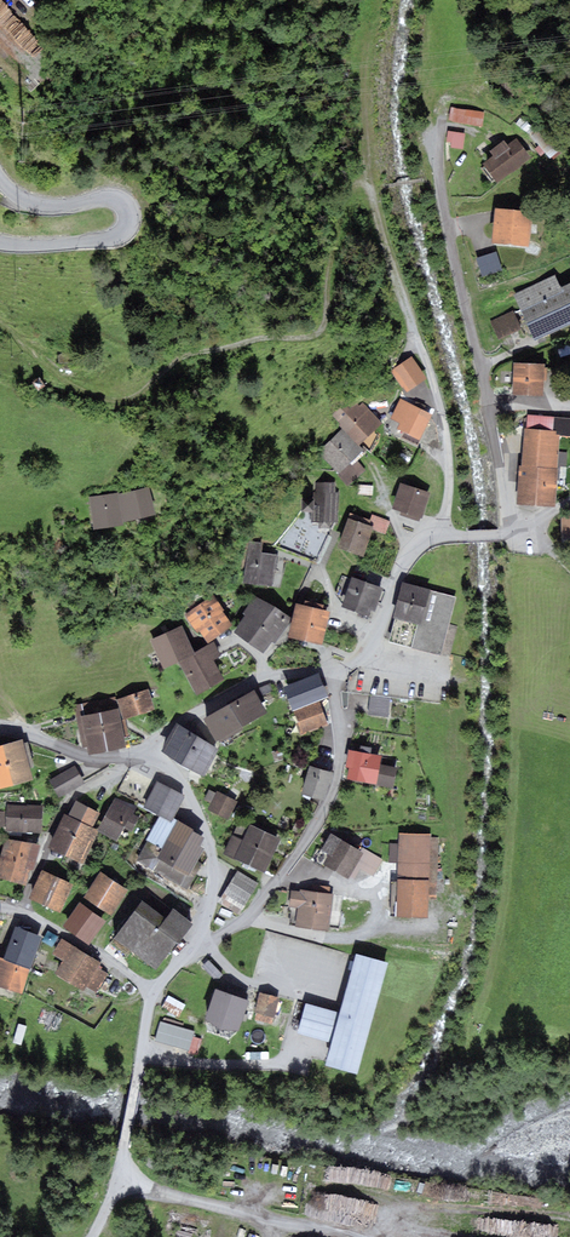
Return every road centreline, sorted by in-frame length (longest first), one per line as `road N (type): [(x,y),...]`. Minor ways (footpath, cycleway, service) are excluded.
road 1 (track): [(369,180),(353,189),(333,254),(325,322),(310,337),(193,353),(136,395),(111,400),(67,382),(0,324)]
road 2 (track): [(441,538),(449,468),(443,418),(369,180)]
road 3 (residential): [(130,759),(66,805),(21,910),(155,992)]
road 4 (residential): [(198,938),(222,934),(251,911),(321,818),(340,758),(333,671)]
road 5 (track): [(391,513),(358,501),(334,475),(305,472),(151,534),(124,526)]
road 6 (tertiary): [(0,242),(104,240),(130,223),(116,199),(40,205),(0,177)]
road 7 (residential): [(489,404),(445,207),(443,121)]
road 8 (unclassified): [(91,1236),(116,1179),(155,992)]
road 9 (track): [(323,1234),(420,1210),(569,1218)]
road 10 (residential): [(333,671),(366,651),(416,547),(505,534)]
road 11 (residential): [(130,759),(253,684),(333,671)]
road 12 (tertiary): [(198,938),(214,882),(207,835),(175,775),(130,759)]
road 13 (track): [(116,1179),(330,1236)]
road 14 (track): [(369,180),(363,74),(375,0)]
road 15 (tertiary): [(130,759),(88,757),(0,727)]
road 16 (residential): [(505,534),(489,404)]

